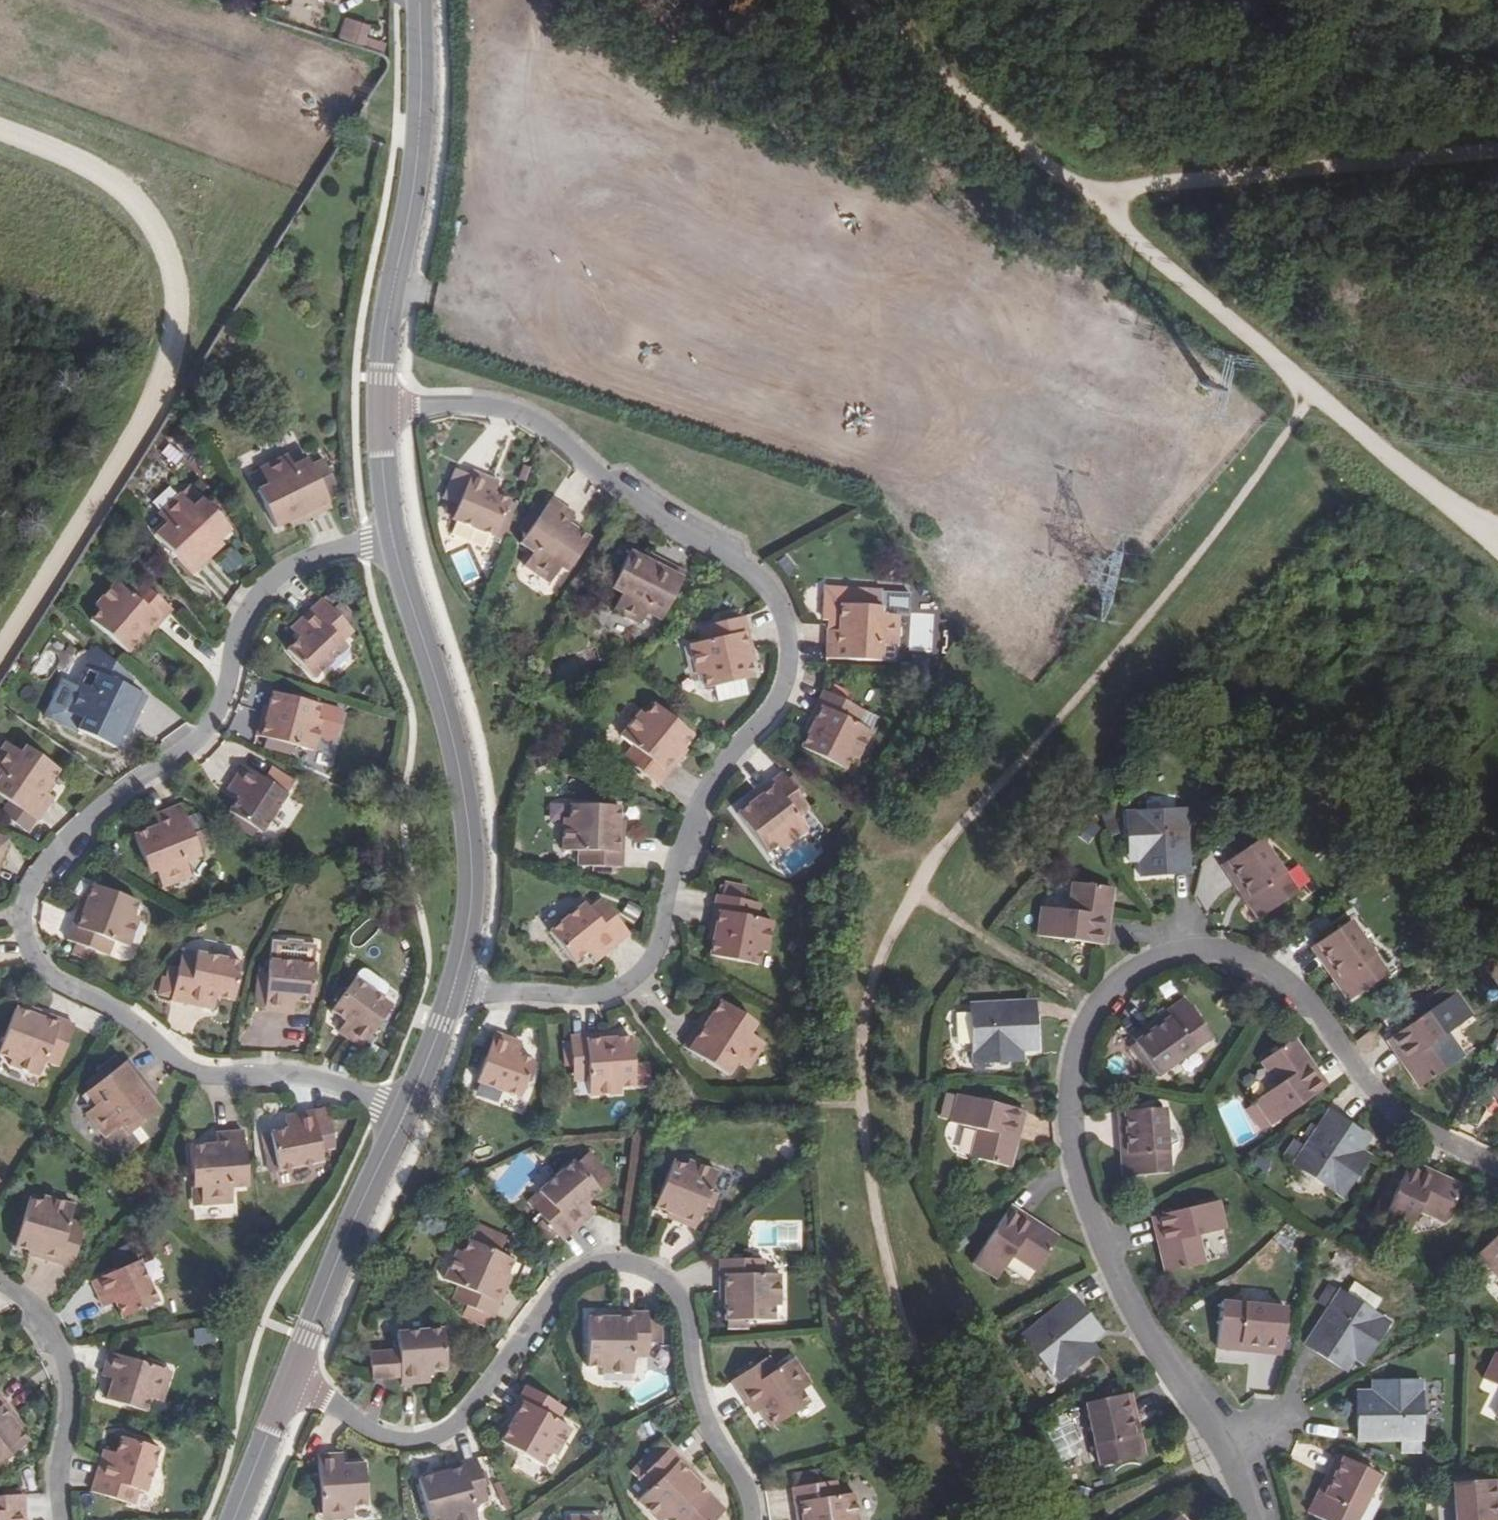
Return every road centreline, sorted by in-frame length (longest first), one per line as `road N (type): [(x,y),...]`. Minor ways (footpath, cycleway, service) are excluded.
road 1 (residential): [(381,410),(454,405),(506,413),(641,508),(749,570),(773,596),(786,628),(781,694),(696,808),(661,935),(641,975),(588,997),(455,987)]
road 2 (residential): [(405,1114),(315,1080),(221,1077),(184,1067),(118,1012),(39,967),(22,920),(24,902),(63,830),(207,725),(238,623),(263,583),(315,557),(394,539)]
road 3 (residential): [(291,1380),(376,1435),(432,1438),(455,1424),(572,1275),(602,1261),(636,1263),(675,1290),(699,1403),(750,1494),(752,1519)]
road 4 (track): [(0,642),(166,373),(182,312),(170,261),(144,211),(86,168),(0,138)]
road 5 (residential): [(1253,1519),(1228,1456),(1142,1326),(1093,1217),(1077,1164),(1071,1090),(1096,1008)]
road 6 (residential): [(1096,1008),(1123,977),(1171,954),(1254,961),(1299,989),(1390,1104),(1432,1134),(1497,1164)]
road 7 (track): [(1098,204),(1474,529)]
road 8 (tertiary): [(394,539),(454,745),(470,836),(471,902),(455,987)]
road 9 (tertiary): [(420,0),(419,143),(386,325),(381,410)]
road 10 (track): [(1497,151),(1178,182),(1098,204)]
road 11 (track): [(851,0),(1098,204)]
road 12 (tertiary): [(405,1114),(291,1380)]
road 13 (residential): [(62,1519),(68,1381),(60,1346),(33,1305),(0,1283)]
road 14 (tertiary): [(291,1380),(234,1519)]
road 15 (tertiary): [(455,987),(405,1114)]
road 16 (tertiary): [(381,410),(394,539)]

